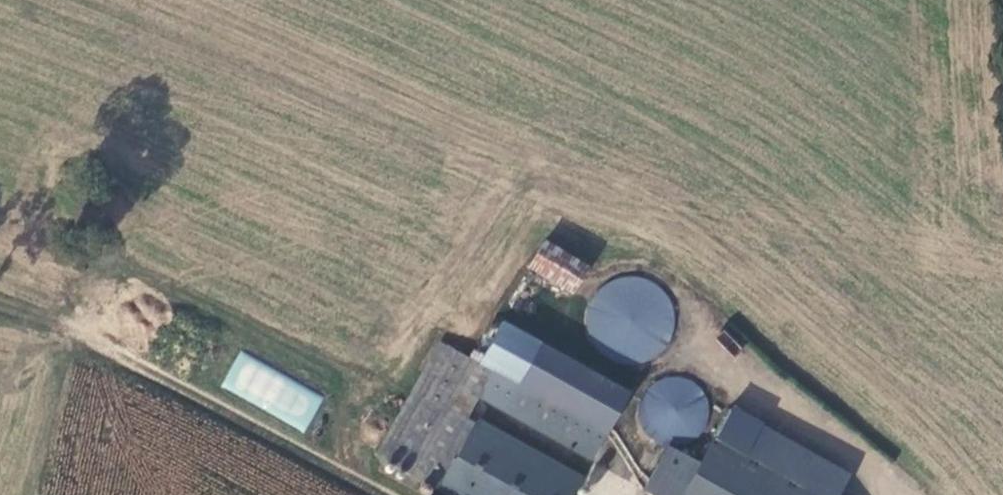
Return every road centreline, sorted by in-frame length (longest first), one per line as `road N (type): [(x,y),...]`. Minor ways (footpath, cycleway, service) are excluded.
road 1 (track): [(0,306),(96,345),(371,494)]

